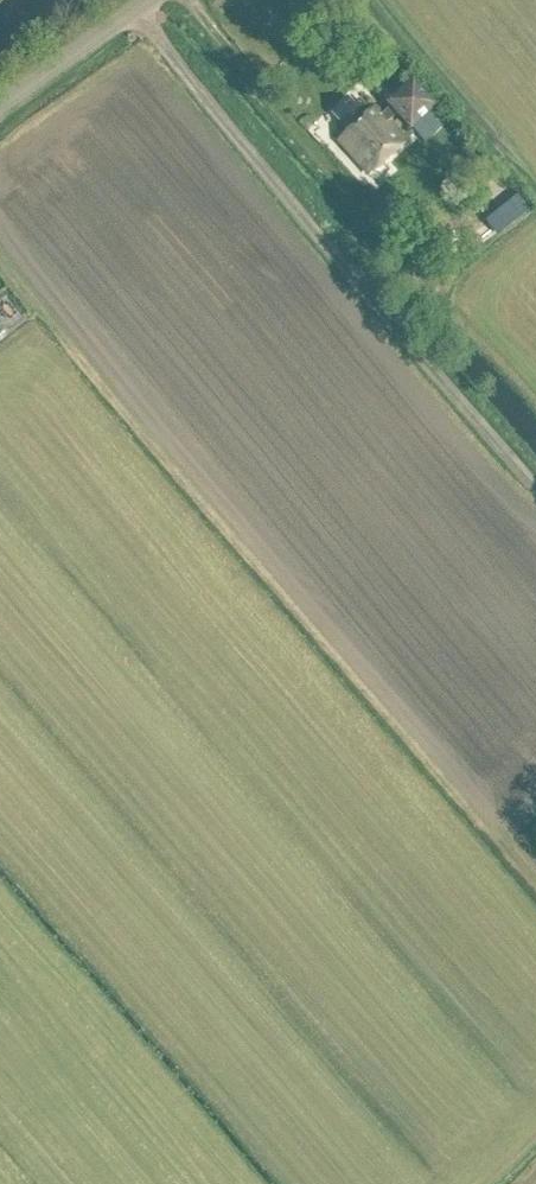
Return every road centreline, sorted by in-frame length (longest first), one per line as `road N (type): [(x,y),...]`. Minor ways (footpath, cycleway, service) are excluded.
road 1 (unclassified): [(0,105),(146,0)]

